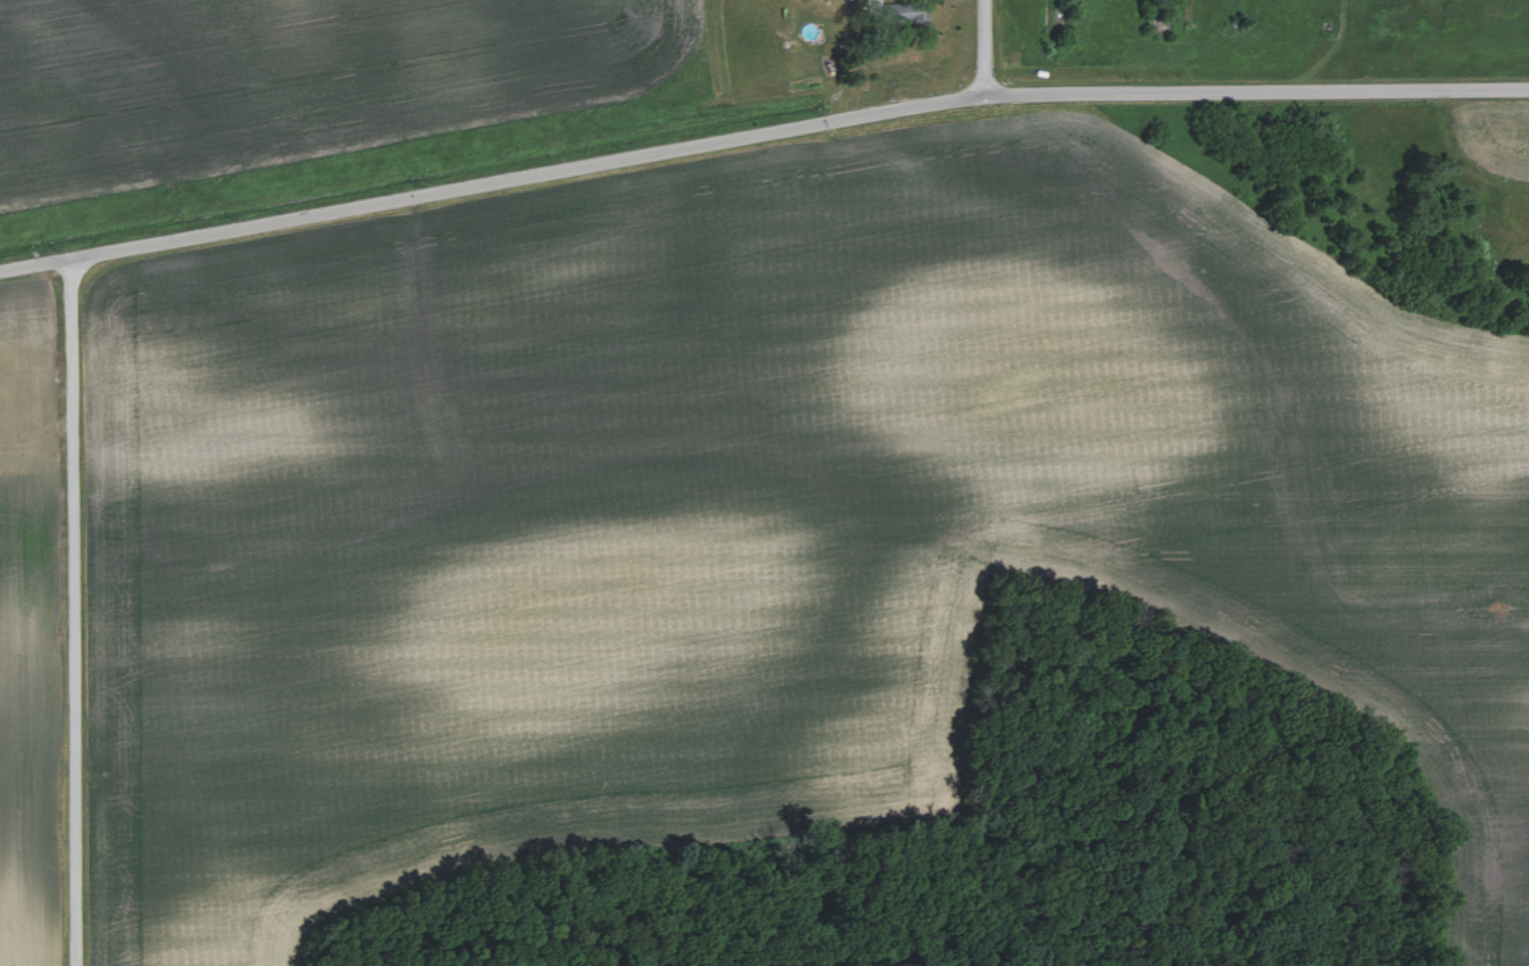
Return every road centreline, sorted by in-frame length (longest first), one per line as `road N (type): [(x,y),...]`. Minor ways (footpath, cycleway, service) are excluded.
road 1 (residential): [(0,270),(983,91),(1528,87)]
road 2 (residential): [(71,965),(72,258)]

